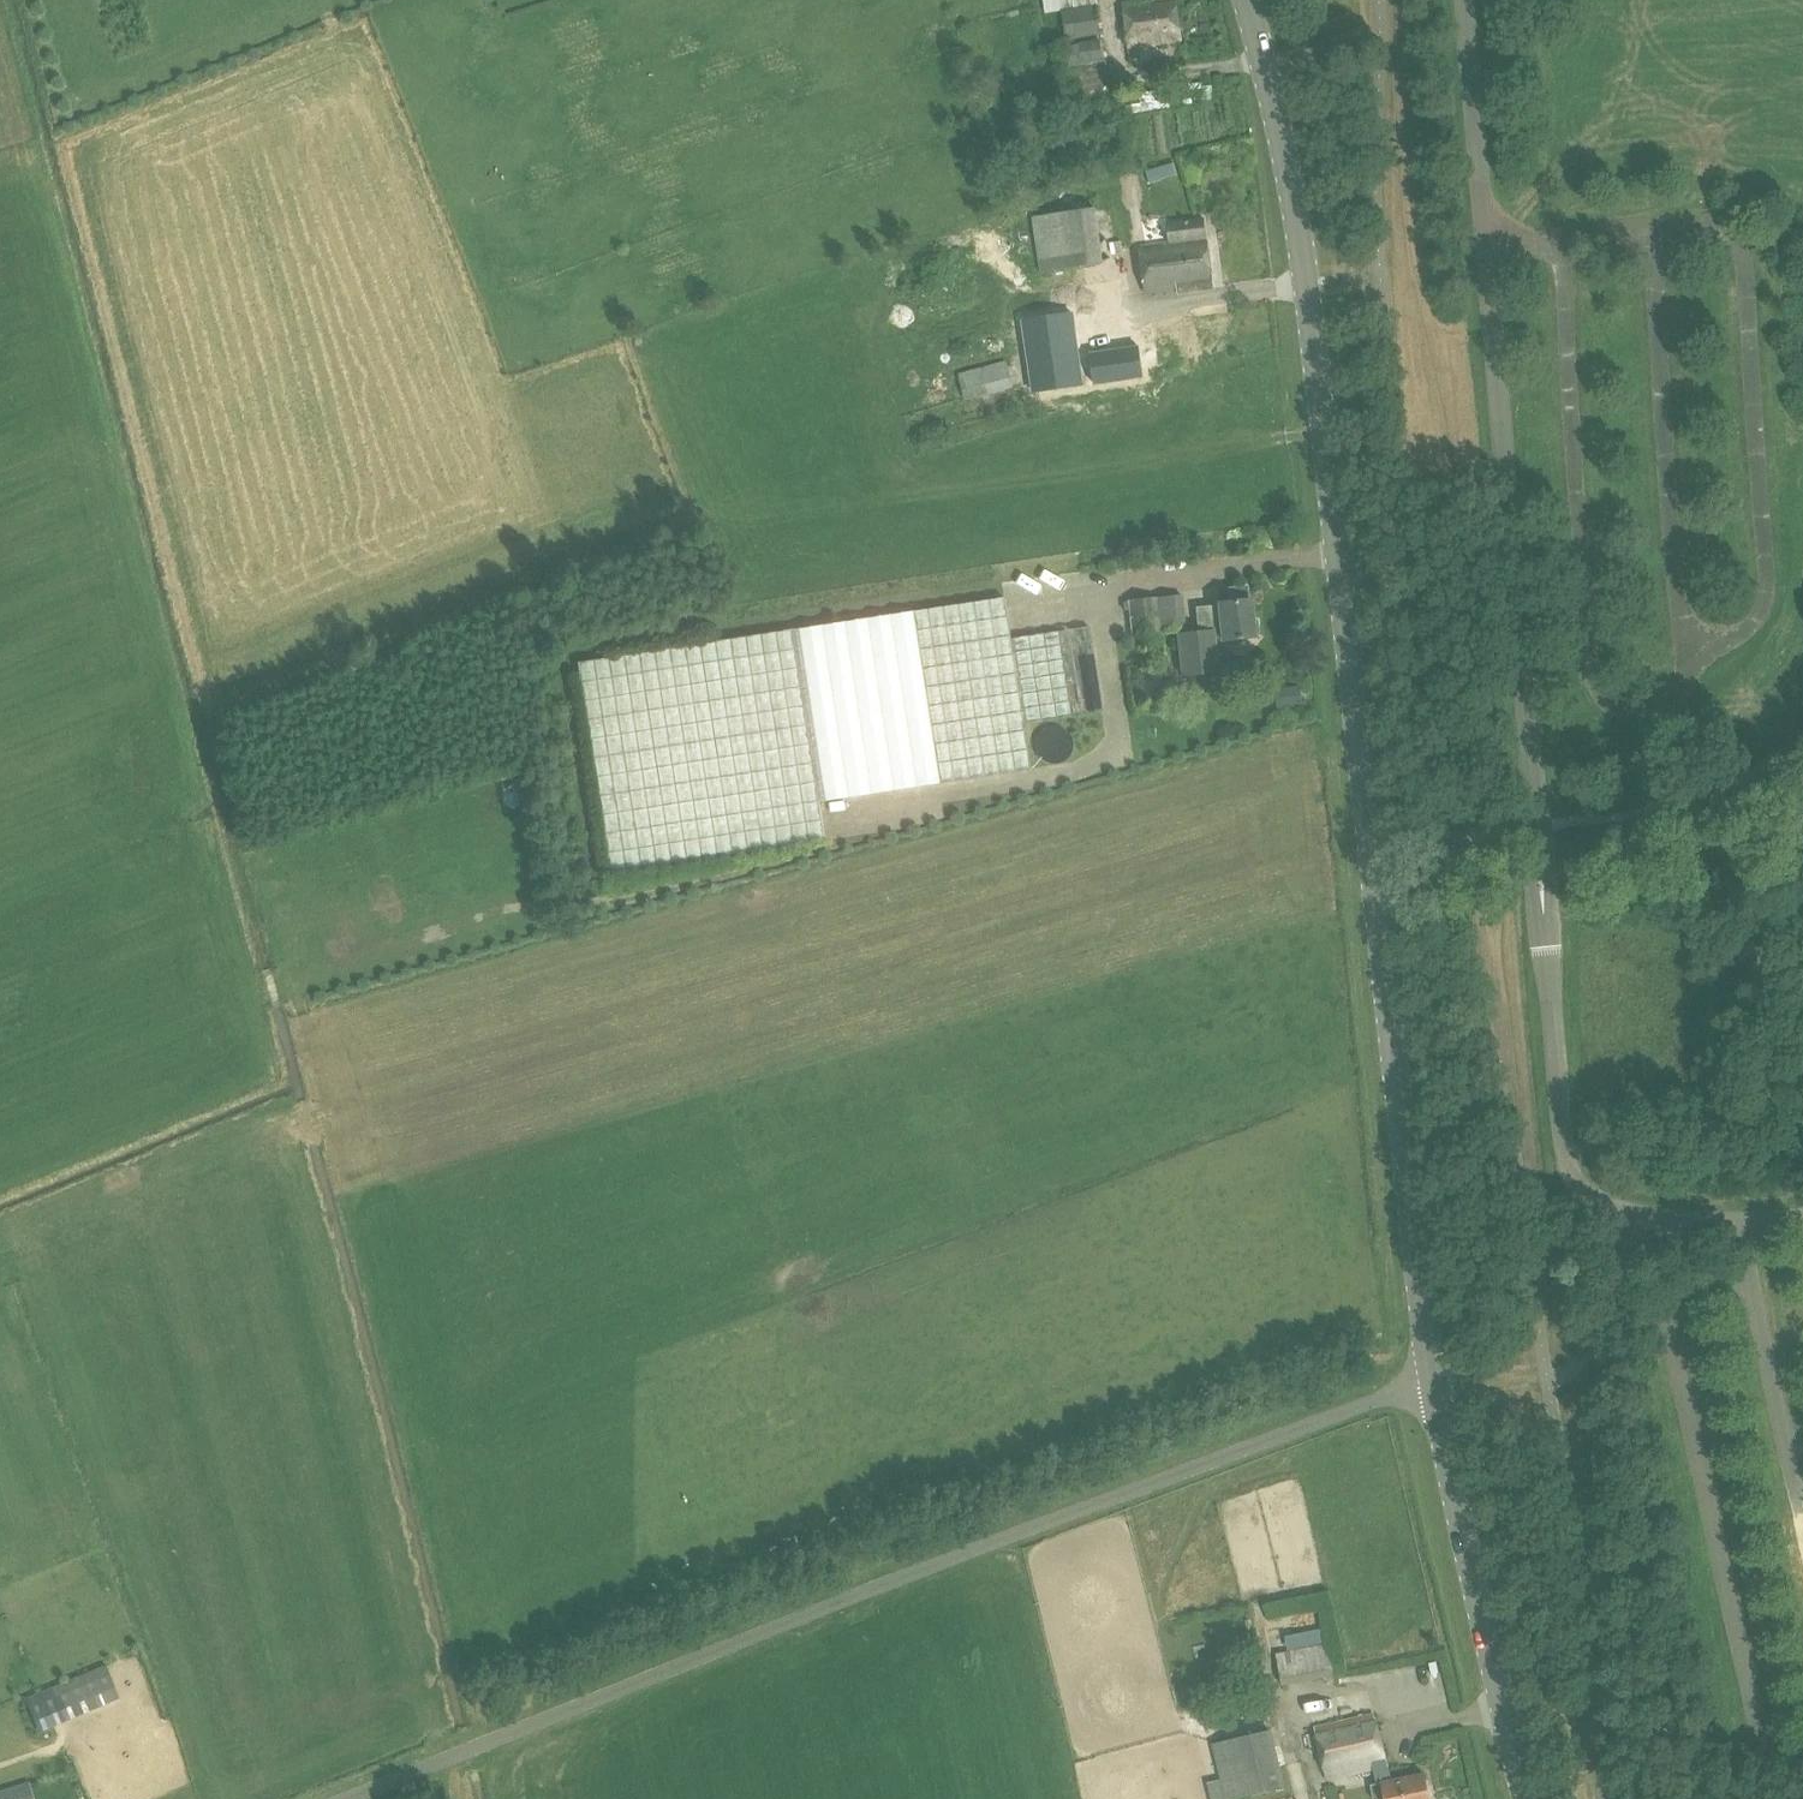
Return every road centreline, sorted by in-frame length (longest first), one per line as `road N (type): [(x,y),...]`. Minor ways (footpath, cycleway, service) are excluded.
road 1 (tertiary): [(1527,1798),(1411,1254),(1307,288),(1246,0)]

